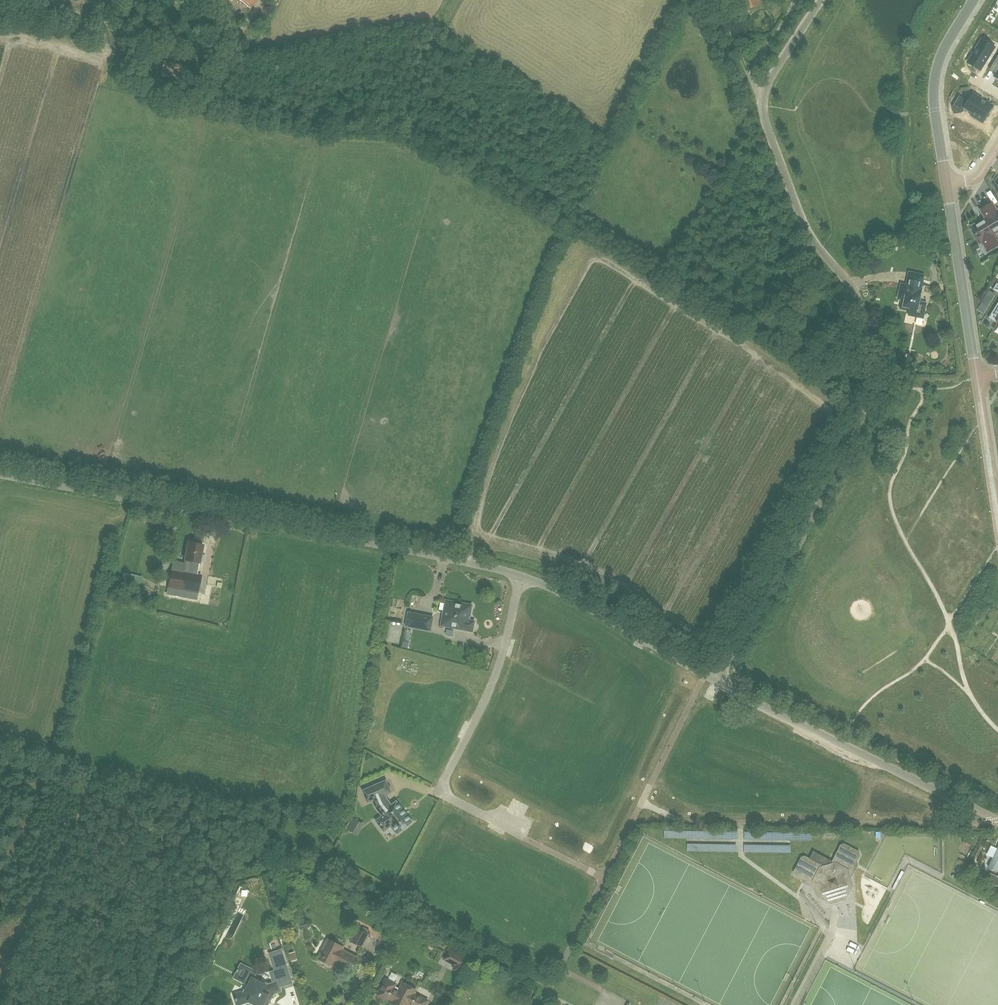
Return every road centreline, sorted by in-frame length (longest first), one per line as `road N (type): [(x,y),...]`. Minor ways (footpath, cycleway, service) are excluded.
road 1 (residential): [(714,680),(807,528),(867,387),(860,304),(805,229),(763,116),(768,81),(820,0)]
road 2 (unclassified): [(520,576),(0,476)]
road 3 (residential): [(520,576),(491,687),(438,791),(525,839)]
road 4 (residential): [(997,821),(714,680)]
road 5 (unclassified): [(705,675),(520,576)]
road 6 (tertiary): [(947,186),(934,77),(974,0)]
road 7 (tertiary): [(977,378),(947,186)]
road 8 (tertiary): [(997,507),(977,378)]

